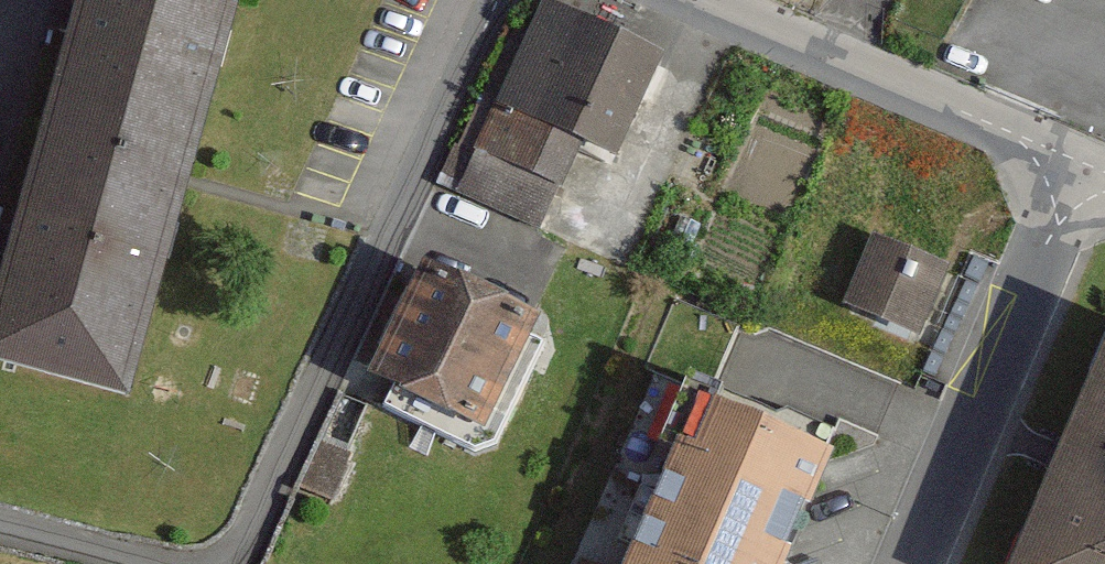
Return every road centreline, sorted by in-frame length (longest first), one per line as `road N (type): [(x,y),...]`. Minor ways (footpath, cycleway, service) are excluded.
road 1 (residential): [(495,0),(254,534),(203,563)]
road 2 (residential): [(1080,167),(917,563)]
road 3 (residential): [(1080,167),(697,0)]
road 4 (residential): [(164,563),(0,524)]

